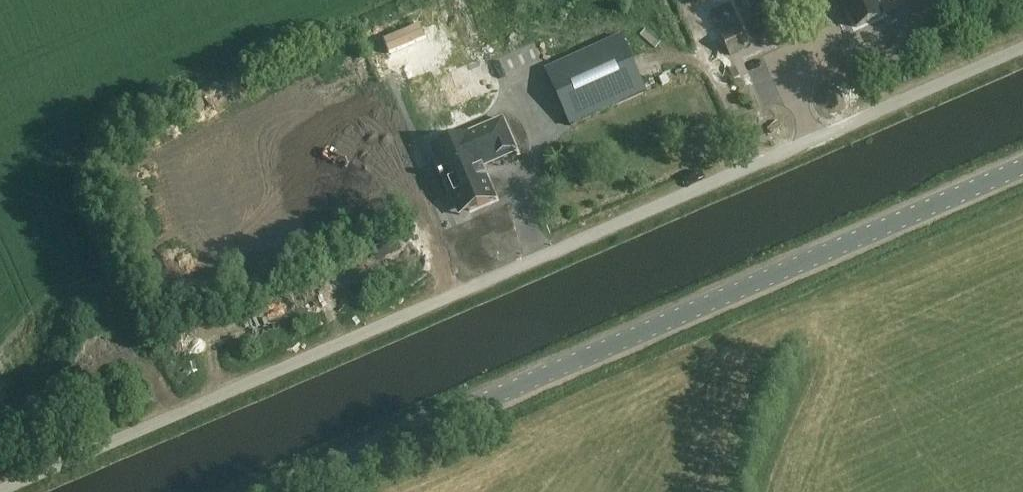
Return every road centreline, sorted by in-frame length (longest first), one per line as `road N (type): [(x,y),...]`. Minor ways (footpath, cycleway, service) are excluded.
road 1 (unclassified): [(0,491),(1022,48)]
road 2 (tertiary): [(280,491),(1022,169)]
road 3 (track): [(688,0),(758,163)]

